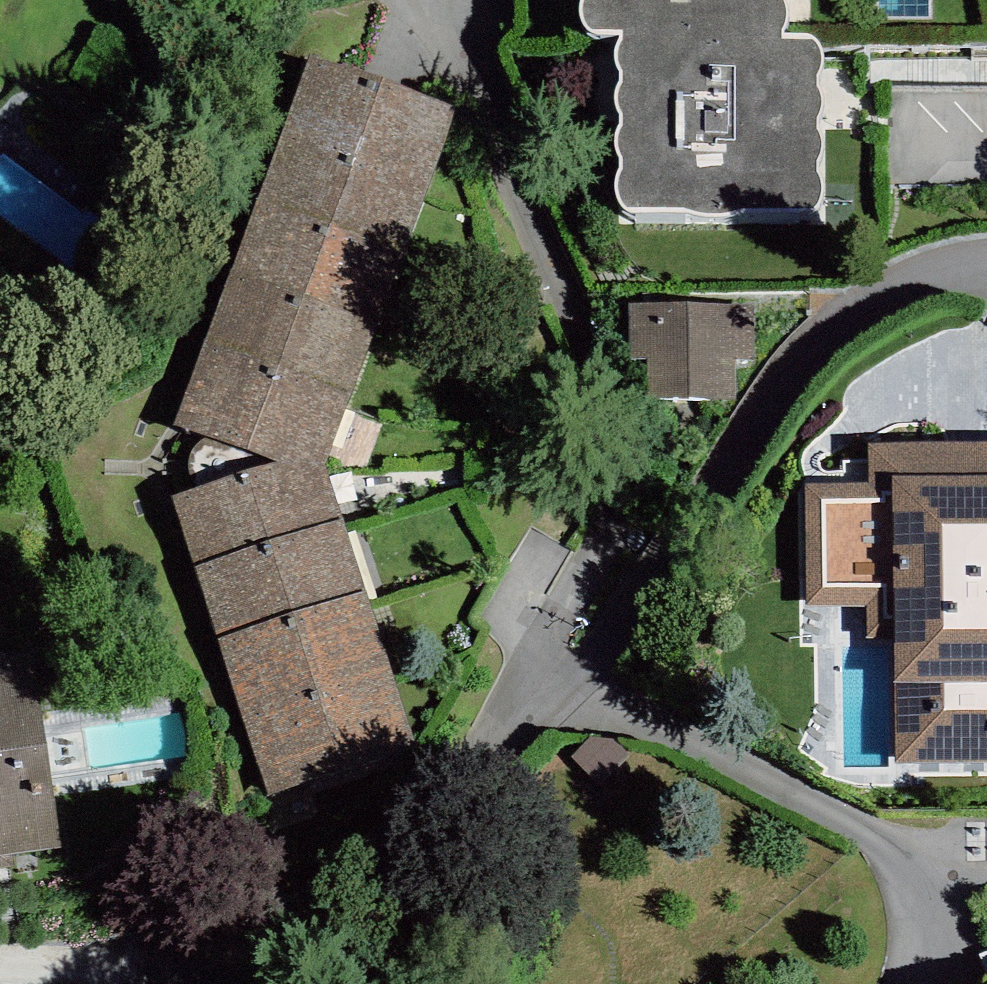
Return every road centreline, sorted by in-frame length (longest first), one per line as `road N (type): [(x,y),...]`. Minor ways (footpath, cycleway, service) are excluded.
road 1 (residential): [(520,726),(612,513),(616,460),(603,399),(485,114),(428,0)]
road 2 (residential): [(520,726),(674,561),(826,335),(888,292),(951,271),(986,269)]
road 3 (residential): [(206,983),(520,726)]

